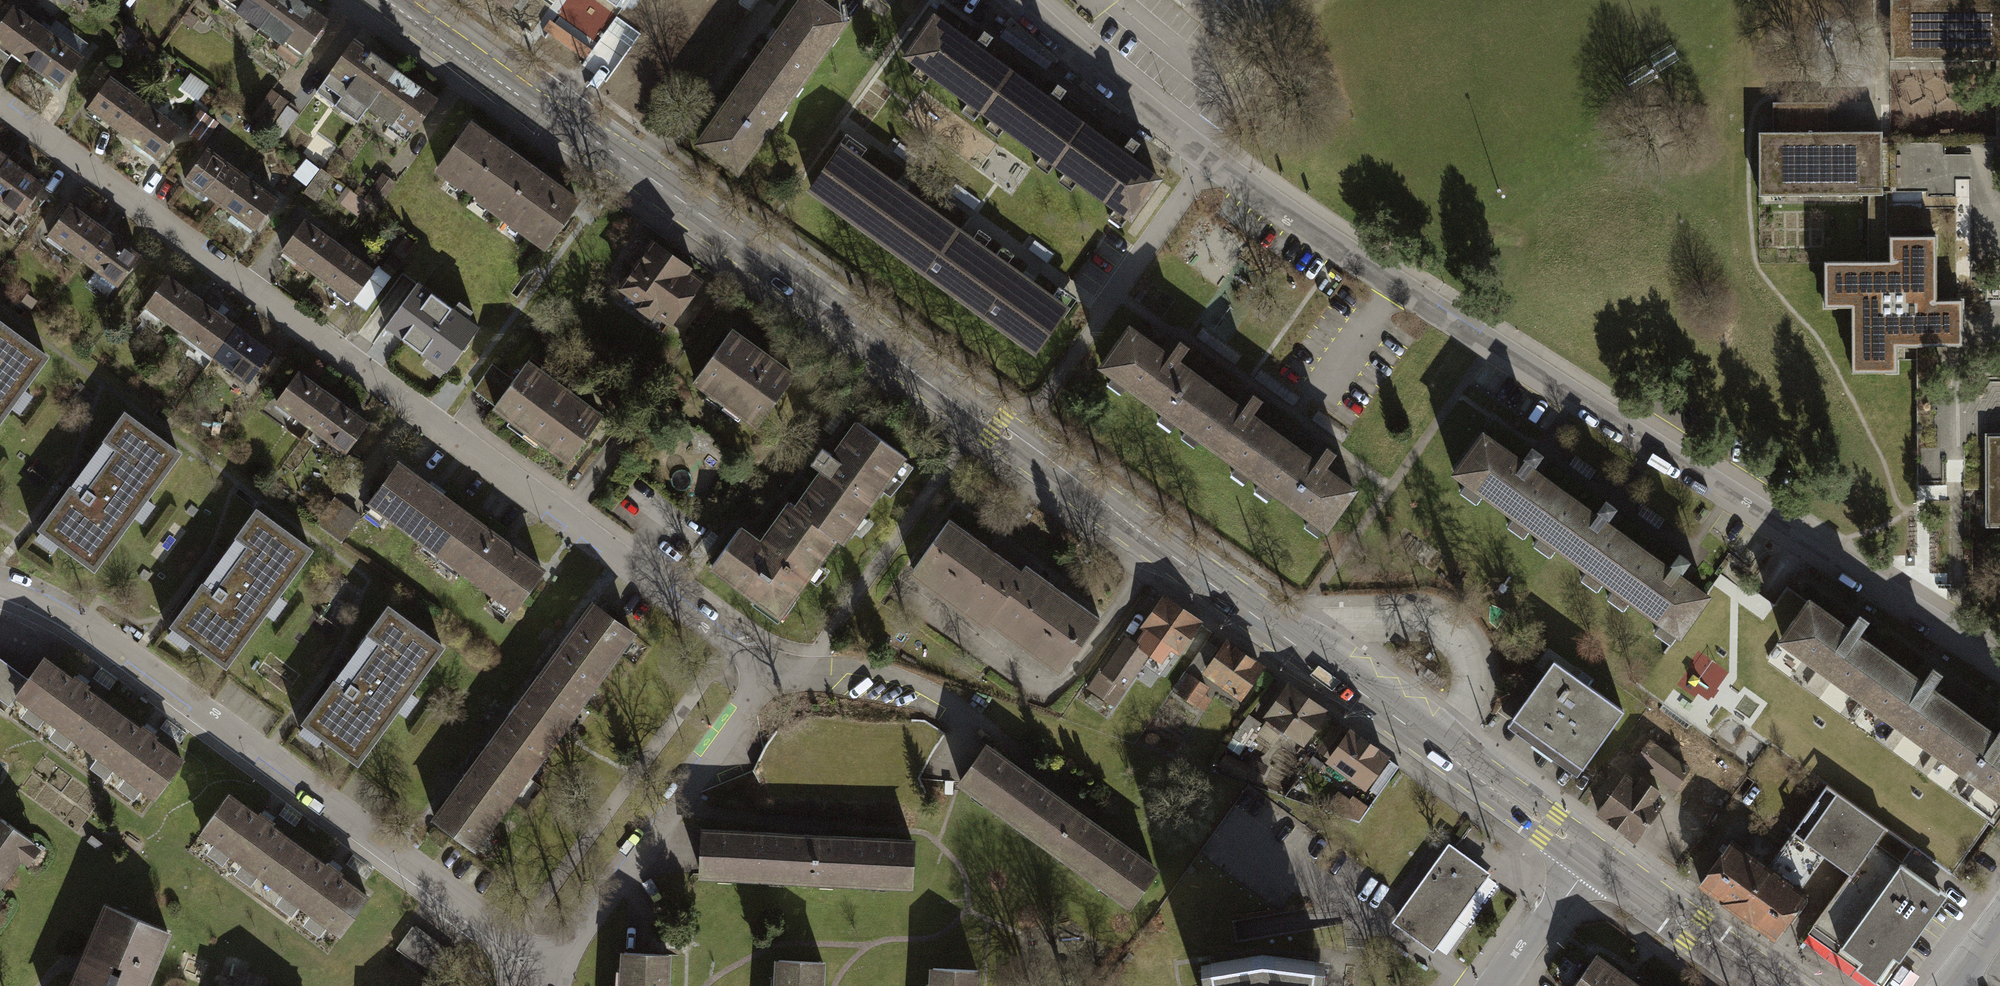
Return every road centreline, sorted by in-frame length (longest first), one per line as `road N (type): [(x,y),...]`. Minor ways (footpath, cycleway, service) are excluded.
road 1 (primary): [(387,0),(1594,857)]
road 2 (residential): [(1016,0),(1195,148),(1341,251),(1999,666)]
road 3 (residential): [(0,107),(778,674)]
road 4 (residential): [(0,590),(74,619),(551,971)]
road 5 (residential): [(551,971),(778,674)]
road 6 (primary): [(1594,857),(1775,985)]
road 7 (residential): [(1497,985),(1594,857)]

